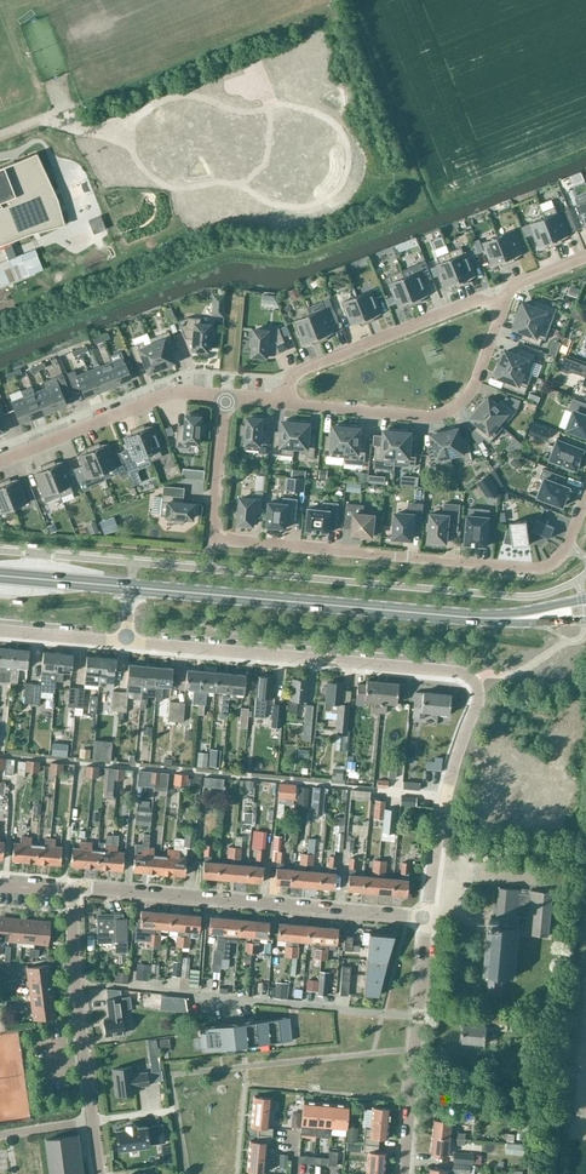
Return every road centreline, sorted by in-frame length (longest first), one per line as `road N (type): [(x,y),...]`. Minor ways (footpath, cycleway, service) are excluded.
road 1 (residential): [(585,502),(569,546),(541,568),(214,539),(224,398)]
road 2 (residential): [(124,643),(481,683)]
road 3 (residential): [(425,918),(74,891)]
road 4 (secondary): [(473,615),(129,586)]
road 5 (residential): [(284,397),(307,408),(431,418),(450,412),(473,387),(502,306)]
road 6 (residential): [(100,1173),(75,983),(74,891)]
road 7 (residential): [(404,1173),(425,918)]
road 8 (residential): [(284,397),(294,377),(477,301),(502,306)]
road 9 (residential): [(425,918),(444,798),(481,683)]
road 10 (residential): [(0,463),(174,394),(224,398)]
road 11 (secondary): [(129,586),(0,575)]
road 12 (residential): [(0,632),(124,643)]

